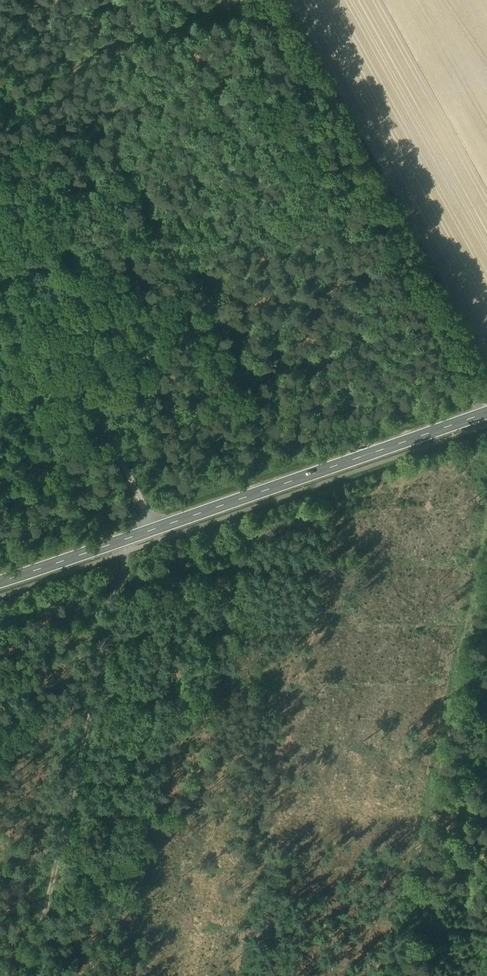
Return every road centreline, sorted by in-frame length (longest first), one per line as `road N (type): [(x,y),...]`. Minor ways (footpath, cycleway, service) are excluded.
road 1 (track): [(50,975),(157,543),(153,530)]
road 2 (secondary): [(486,414),(153,530)]
road 3 (unclassified): [(0,223),(153,530)]
road 4 (secondary): [(153,530),(0,582)]

